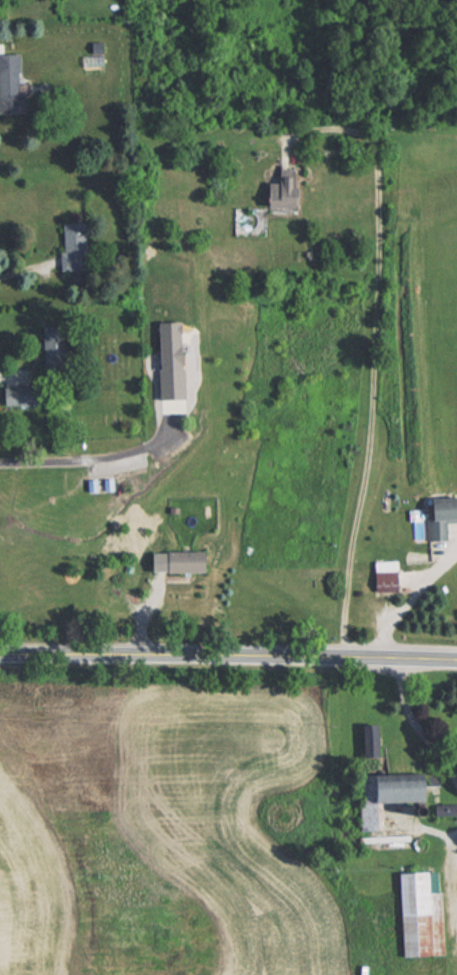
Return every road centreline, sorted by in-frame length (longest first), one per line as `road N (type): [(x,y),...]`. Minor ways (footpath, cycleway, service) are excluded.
road 1 (secondary): [(456,660),(0,653)]

